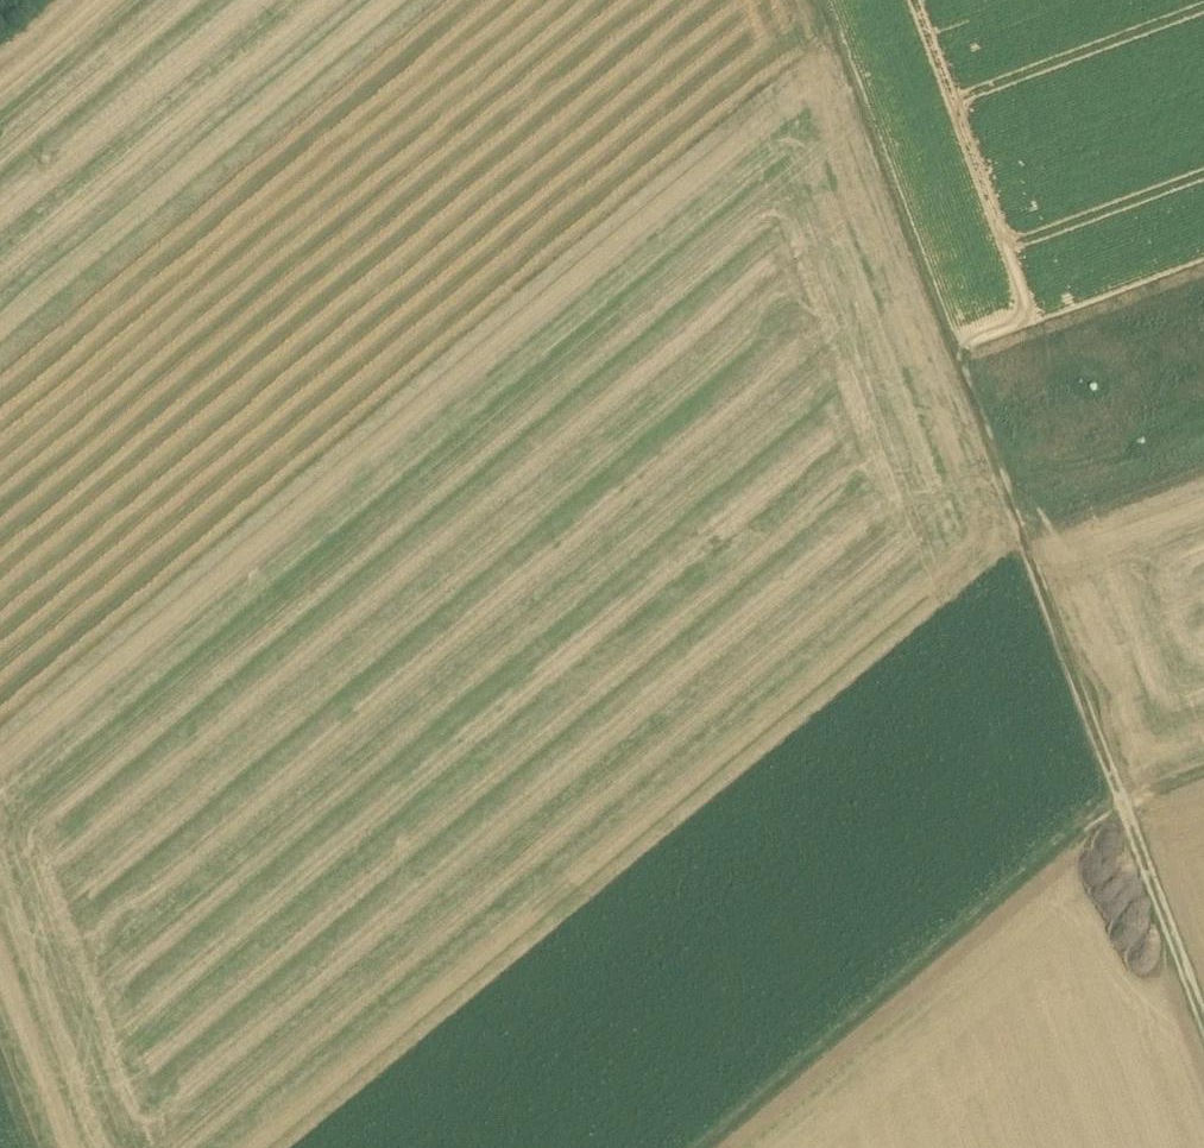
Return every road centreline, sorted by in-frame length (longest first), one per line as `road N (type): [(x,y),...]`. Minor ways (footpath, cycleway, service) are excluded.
road 1 (track): [(820,0),(1118,801)]
road 2 (track): [(1118,801),(705,1147)]
road 3 (track): [(1203,1029),(1118,801)]

